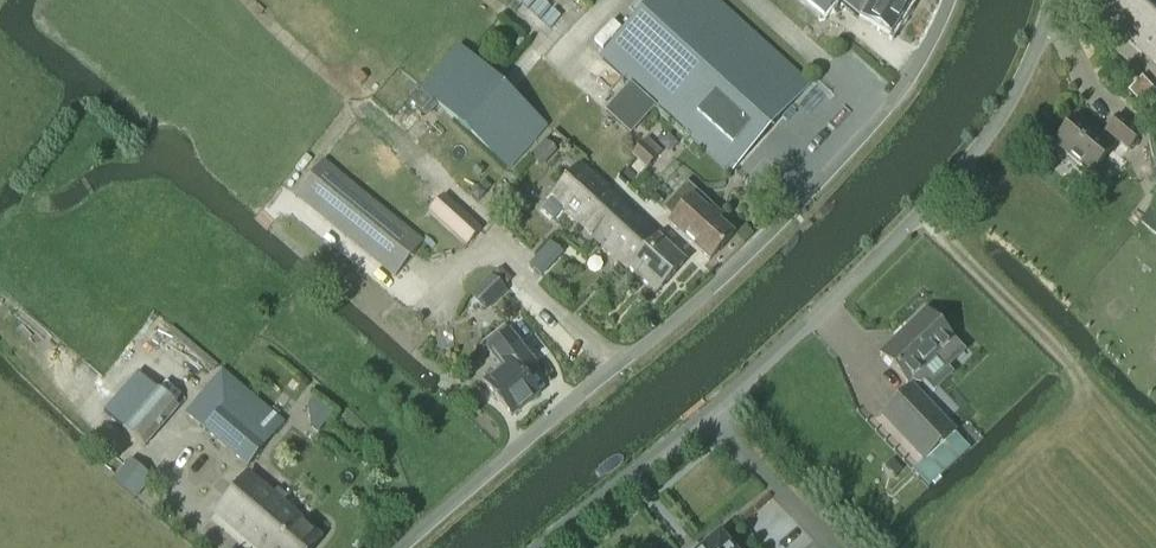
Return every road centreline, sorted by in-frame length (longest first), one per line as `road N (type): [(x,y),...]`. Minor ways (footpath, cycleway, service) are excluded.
road 1 (unclassified): [(403,547),(838,165),(894,102),(932,43),(948,0)]
road 2 (unclassified): [(540,547),(733,396),(957,173),(1005,110),(1052,0)]

